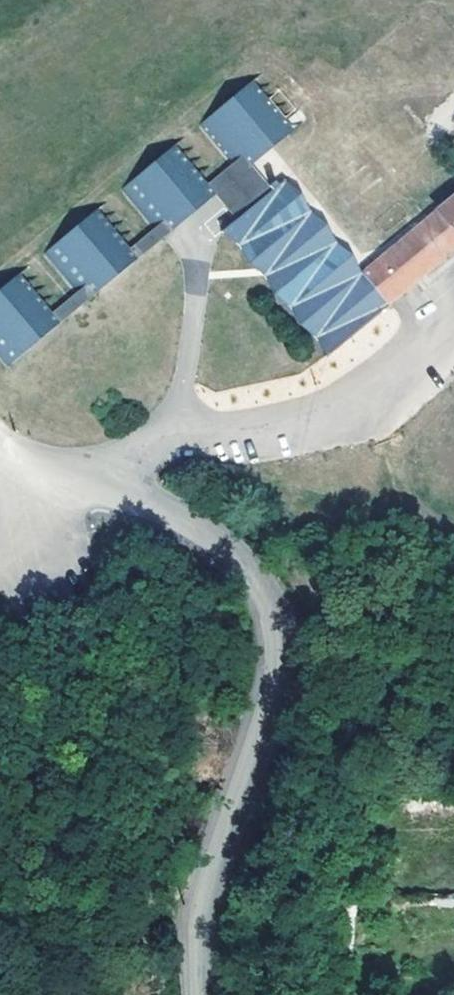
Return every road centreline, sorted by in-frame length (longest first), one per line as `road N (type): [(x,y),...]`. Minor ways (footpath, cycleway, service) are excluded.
road 1 (residential): [(63,489),(178,520),(237,552),(271,583),(288,635),(295,691),(226,904),(209,994)]
road 2 (unclassified): [(63,489),(334,413),(453,326)]

